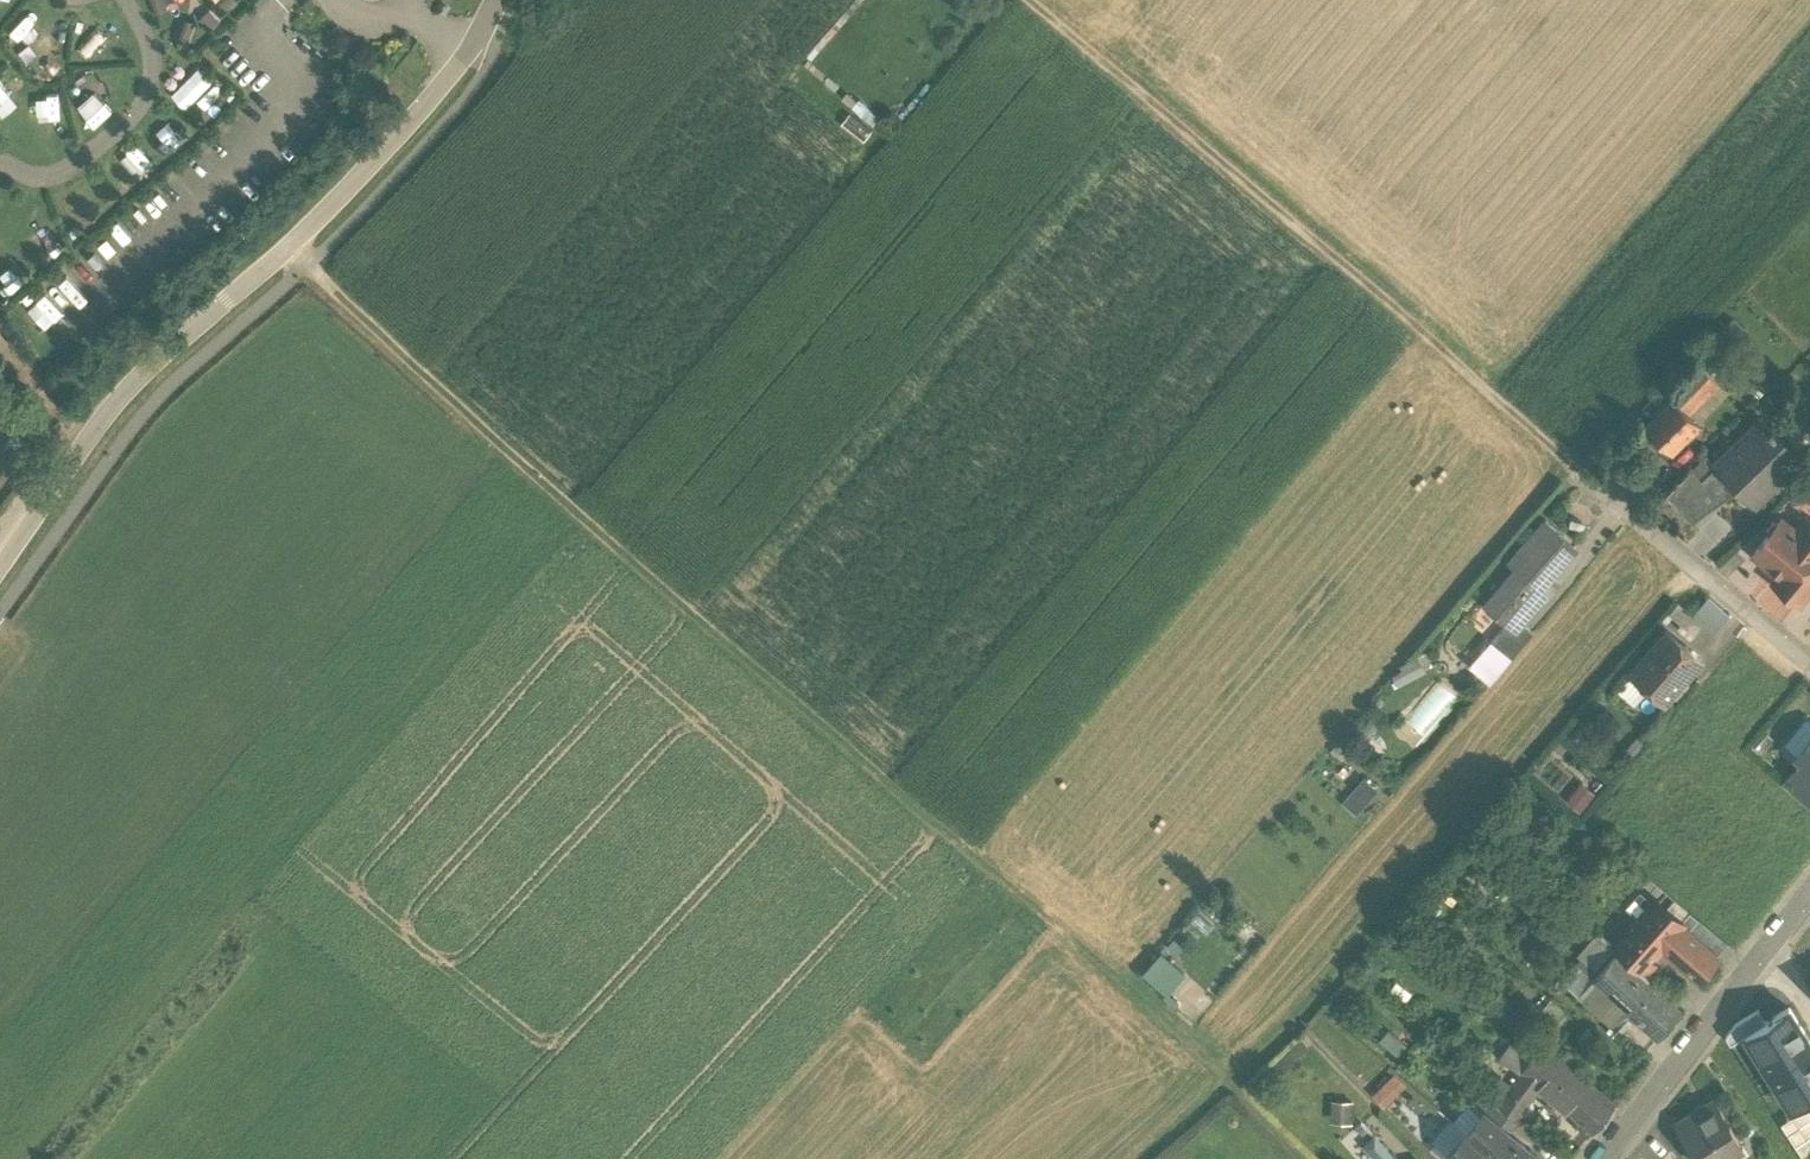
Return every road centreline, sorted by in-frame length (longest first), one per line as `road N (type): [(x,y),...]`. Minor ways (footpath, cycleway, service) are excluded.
road 1 (track): [(1233,1074),(581,514),(351,305),(292,241)]
road 2 (track): [(1693,567),(1233,1074),(1135,1158)]
road 3 (unclassified): [(0,573),(137,384),(292,241),(471,46),(495,0)]
road 4 (track): [(1030,0),(1606,494)]
road 5 (residential): [(1591,1158),(1770,946)]

